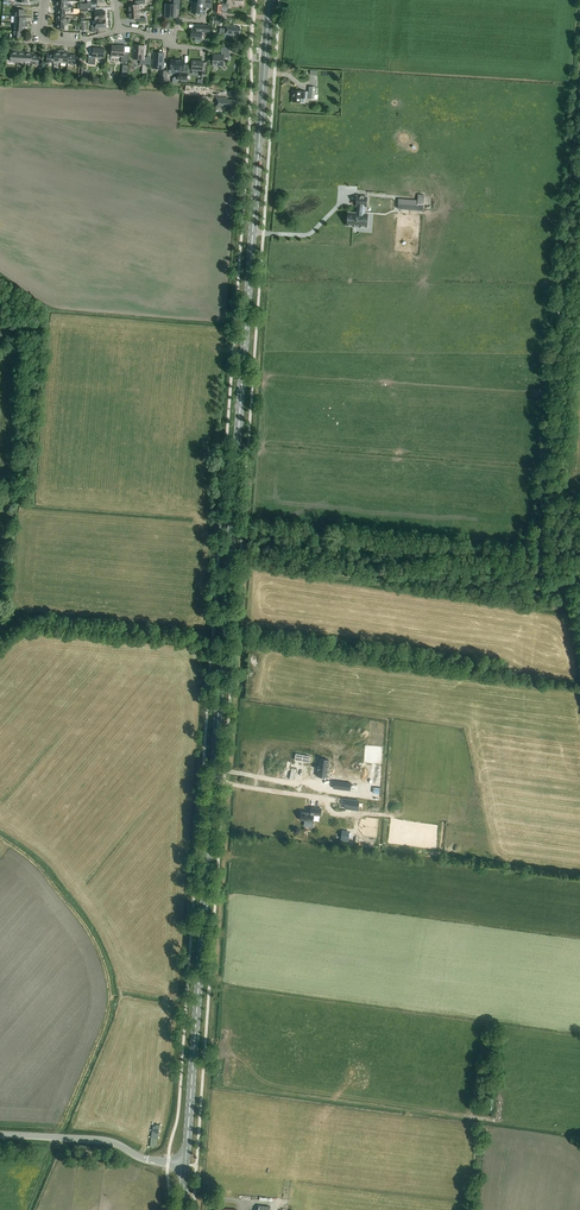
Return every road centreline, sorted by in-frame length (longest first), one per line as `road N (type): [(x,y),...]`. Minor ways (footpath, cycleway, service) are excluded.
road 1 (secondary): [(185,1165),(270,0)]
road 2 (track): [(579,60),(536,565)]
road 3 (track): [(536,565),(397,565),(230,547)]
road 4 (unclassified): [(185,1165),(142,1158),(104,1140),(0,1135)]

